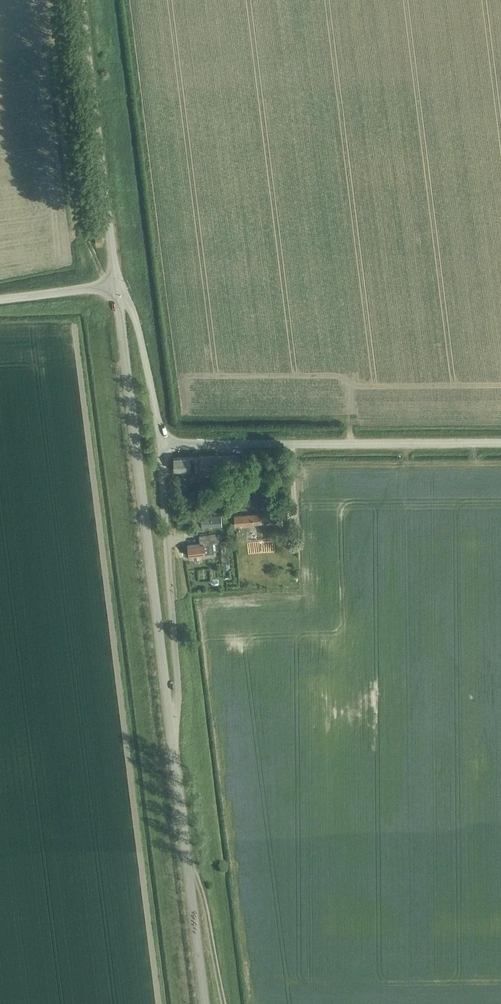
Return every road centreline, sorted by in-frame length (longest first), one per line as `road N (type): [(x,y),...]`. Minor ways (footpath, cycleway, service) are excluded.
road 1 (tertiary): [(174,759),(117,294)]
road 2 (unclassified): [(167,444),(500,443)]
road 3 (unclassified): [(174,759),(167,444)]
road 4 (tertiary): [(116,285),(81,0)]
road 5 (tertiary): [(204,1003),(174,759)]
road 6 (unclassified): [(167,444),(137,323),(117,294)]
road 7 (track): [(222,1003),(204,904),(187,865)]

